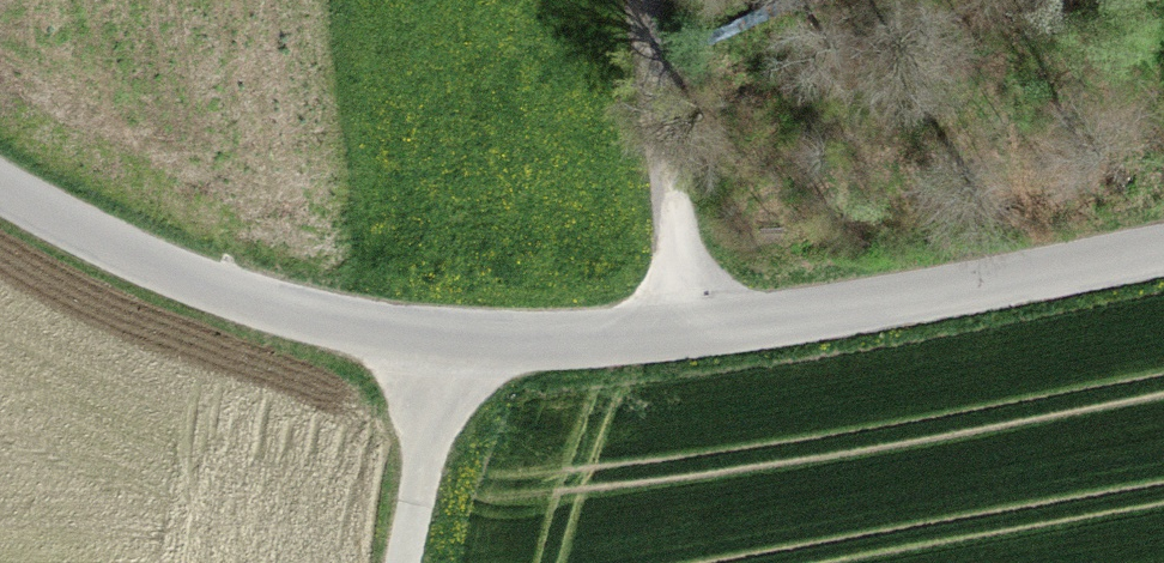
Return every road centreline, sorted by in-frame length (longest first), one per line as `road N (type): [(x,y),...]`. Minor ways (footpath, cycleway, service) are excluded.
road 1 (unclassified): [(1163,250),(696,329),(439,340),(283,315),(173,277),(0,188)]
road 2 (track): [(696,329),(649,0)]
road 3 (track): [(392,562),(439,340)]

